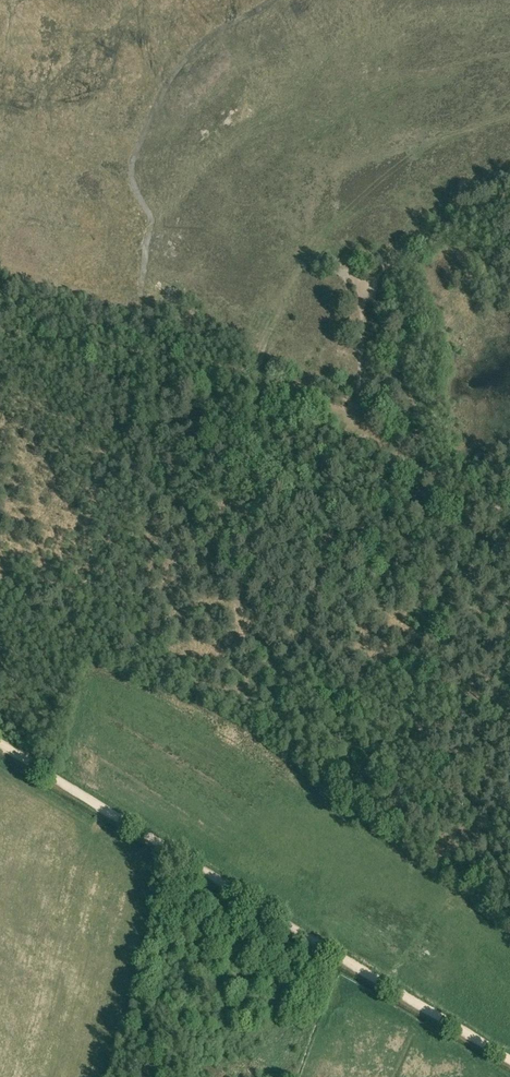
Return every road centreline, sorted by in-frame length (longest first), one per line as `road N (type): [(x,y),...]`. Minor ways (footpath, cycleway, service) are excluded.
road 1 (track): [(0,732),(509,1053)]

